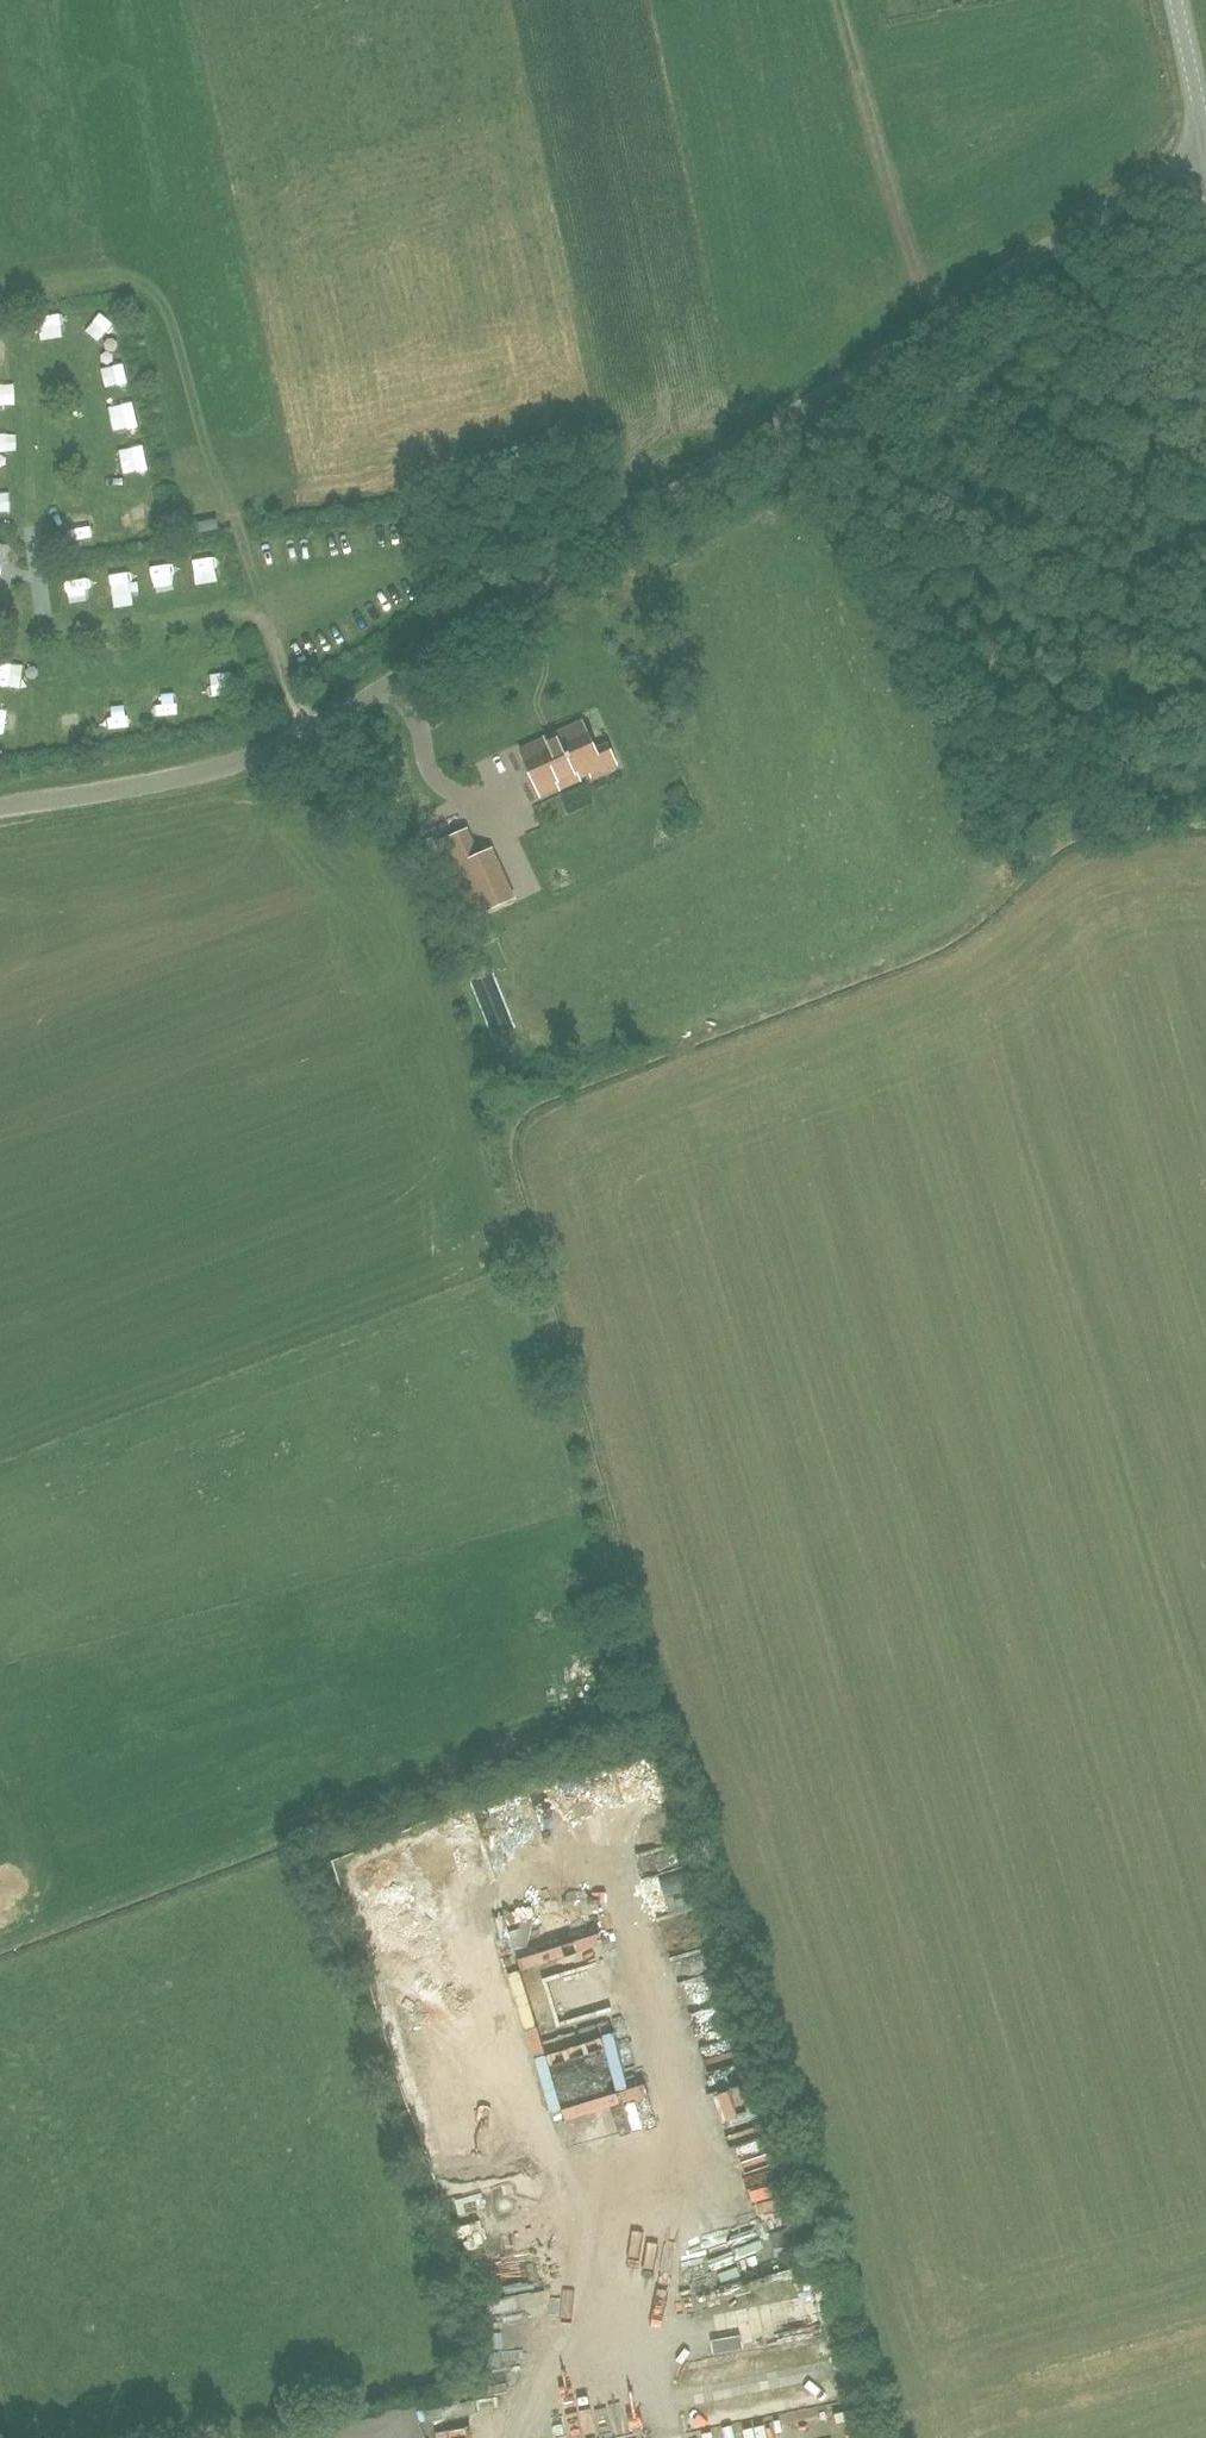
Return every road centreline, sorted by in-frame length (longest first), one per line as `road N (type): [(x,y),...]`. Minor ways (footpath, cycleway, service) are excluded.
road 1 (unclassified): [(0,807),(196,775),(265,755),(332,721),(1205,147)]
road 2 (tertiary): [(1205,141),(1176,0)]

